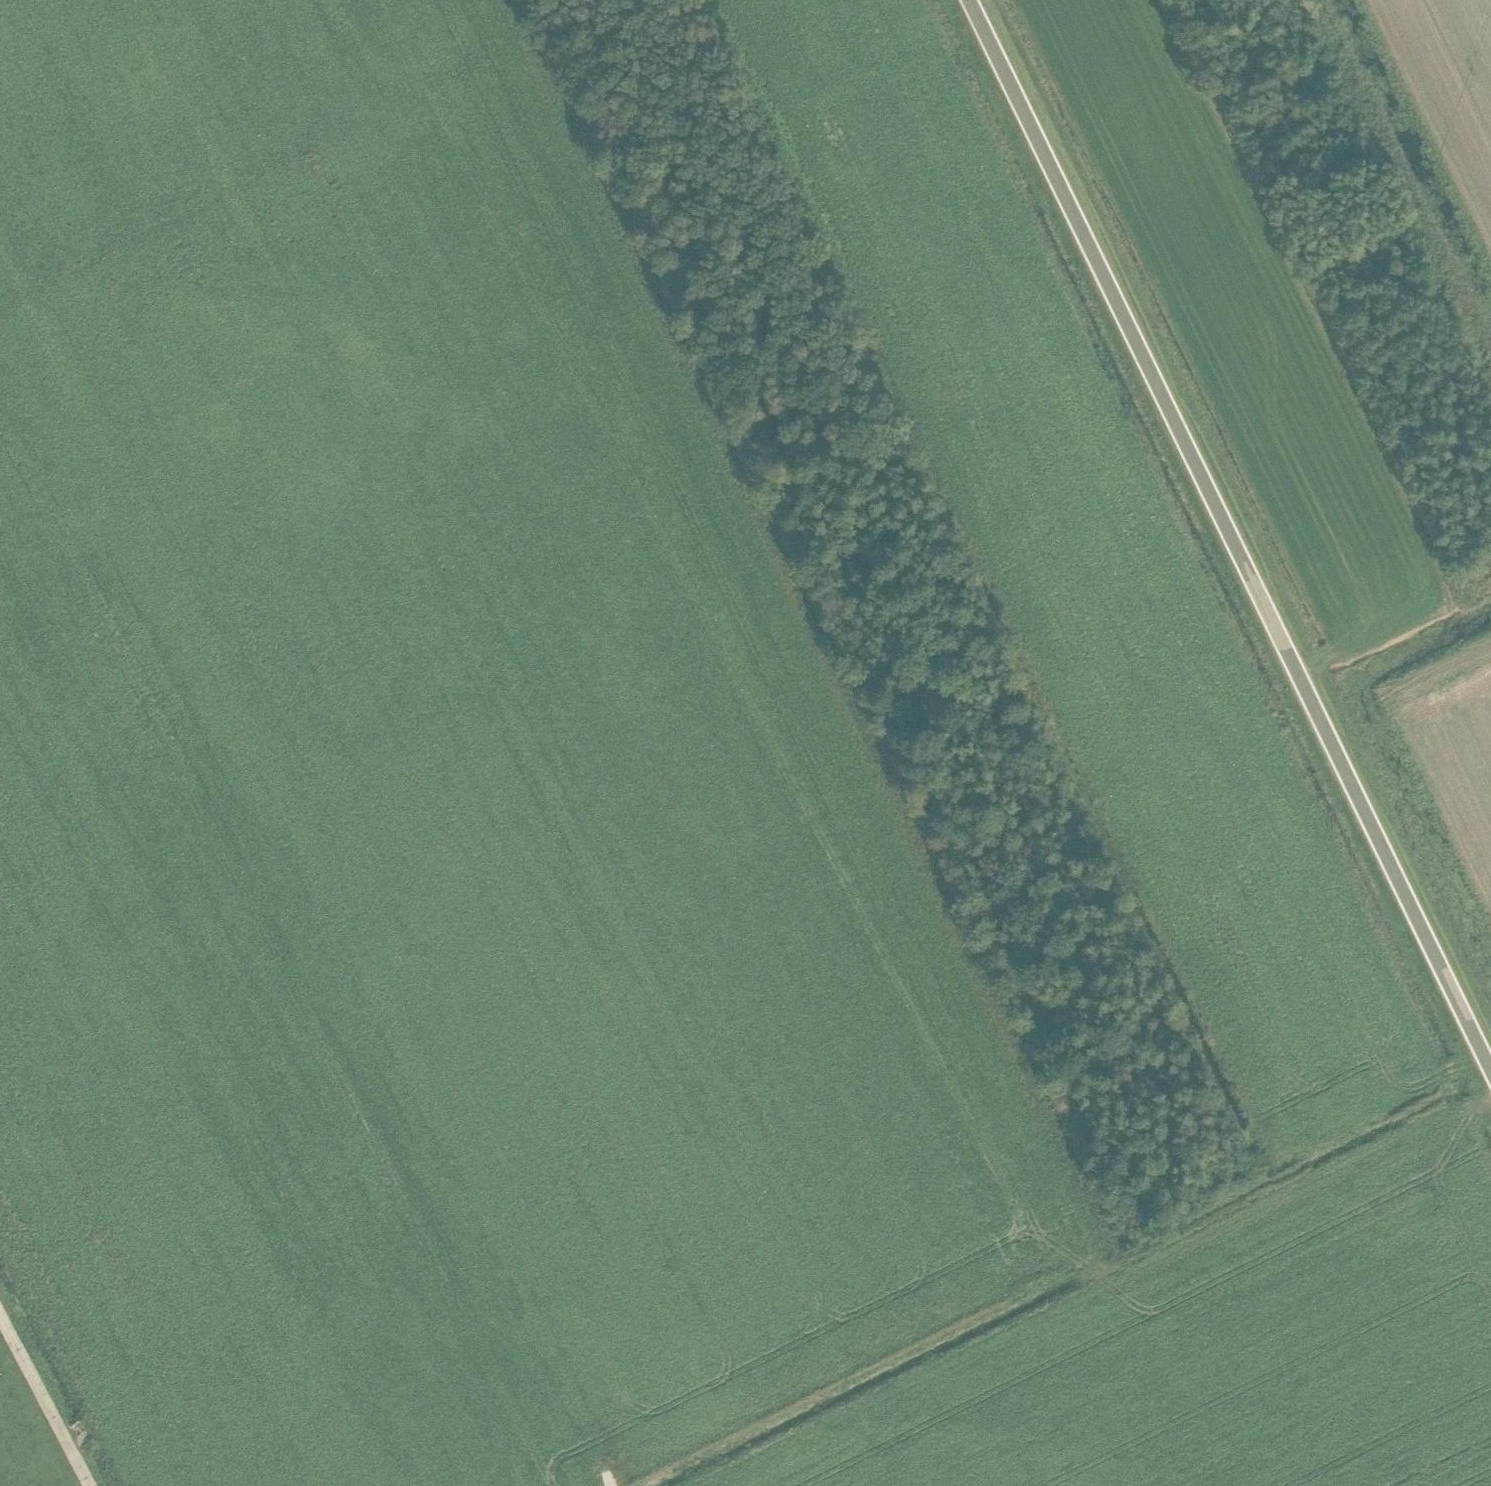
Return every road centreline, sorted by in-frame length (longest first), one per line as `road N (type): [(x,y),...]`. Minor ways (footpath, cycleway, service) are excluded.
road 1 (tertiary): [(1490,1074),(962,0)]

